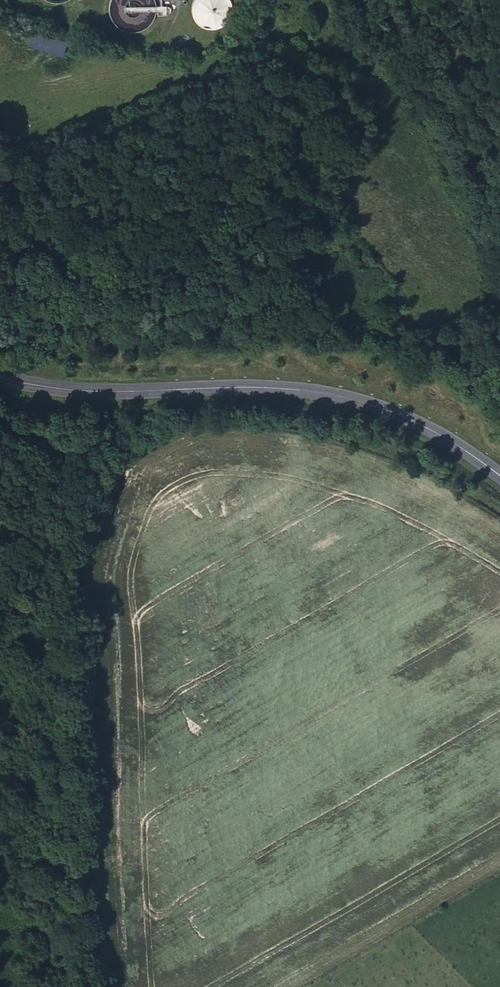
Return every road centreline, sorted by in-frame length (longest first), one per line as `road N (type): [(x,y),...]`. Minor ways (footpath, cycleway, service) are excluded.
road 1 (secondary): [(499,475),(417,423),(327,394),(77,390),(0,377)]

